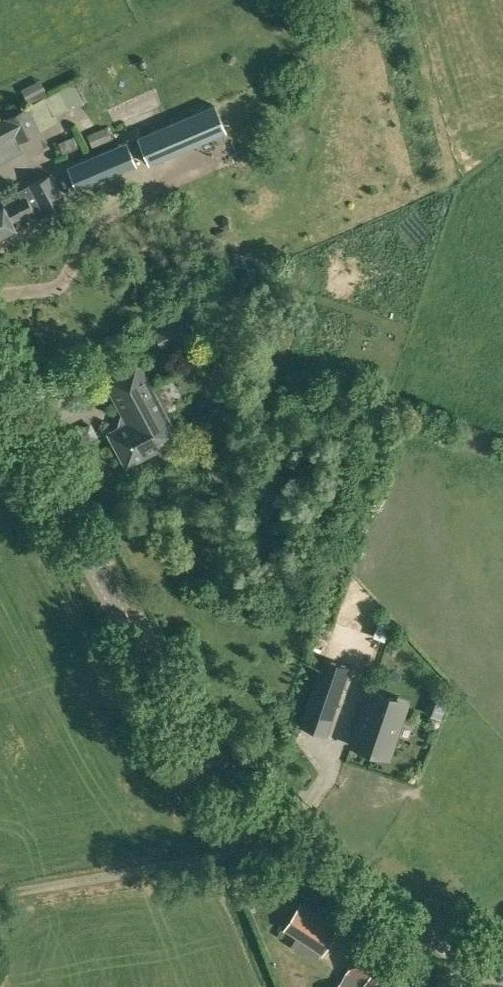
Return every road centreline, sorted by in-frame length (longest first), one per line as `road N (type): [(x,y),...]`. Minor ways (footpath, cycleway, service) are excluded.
road 1 (tertiary): [(484,960),(343,889),(216,774),(181,726),(0,390)]

